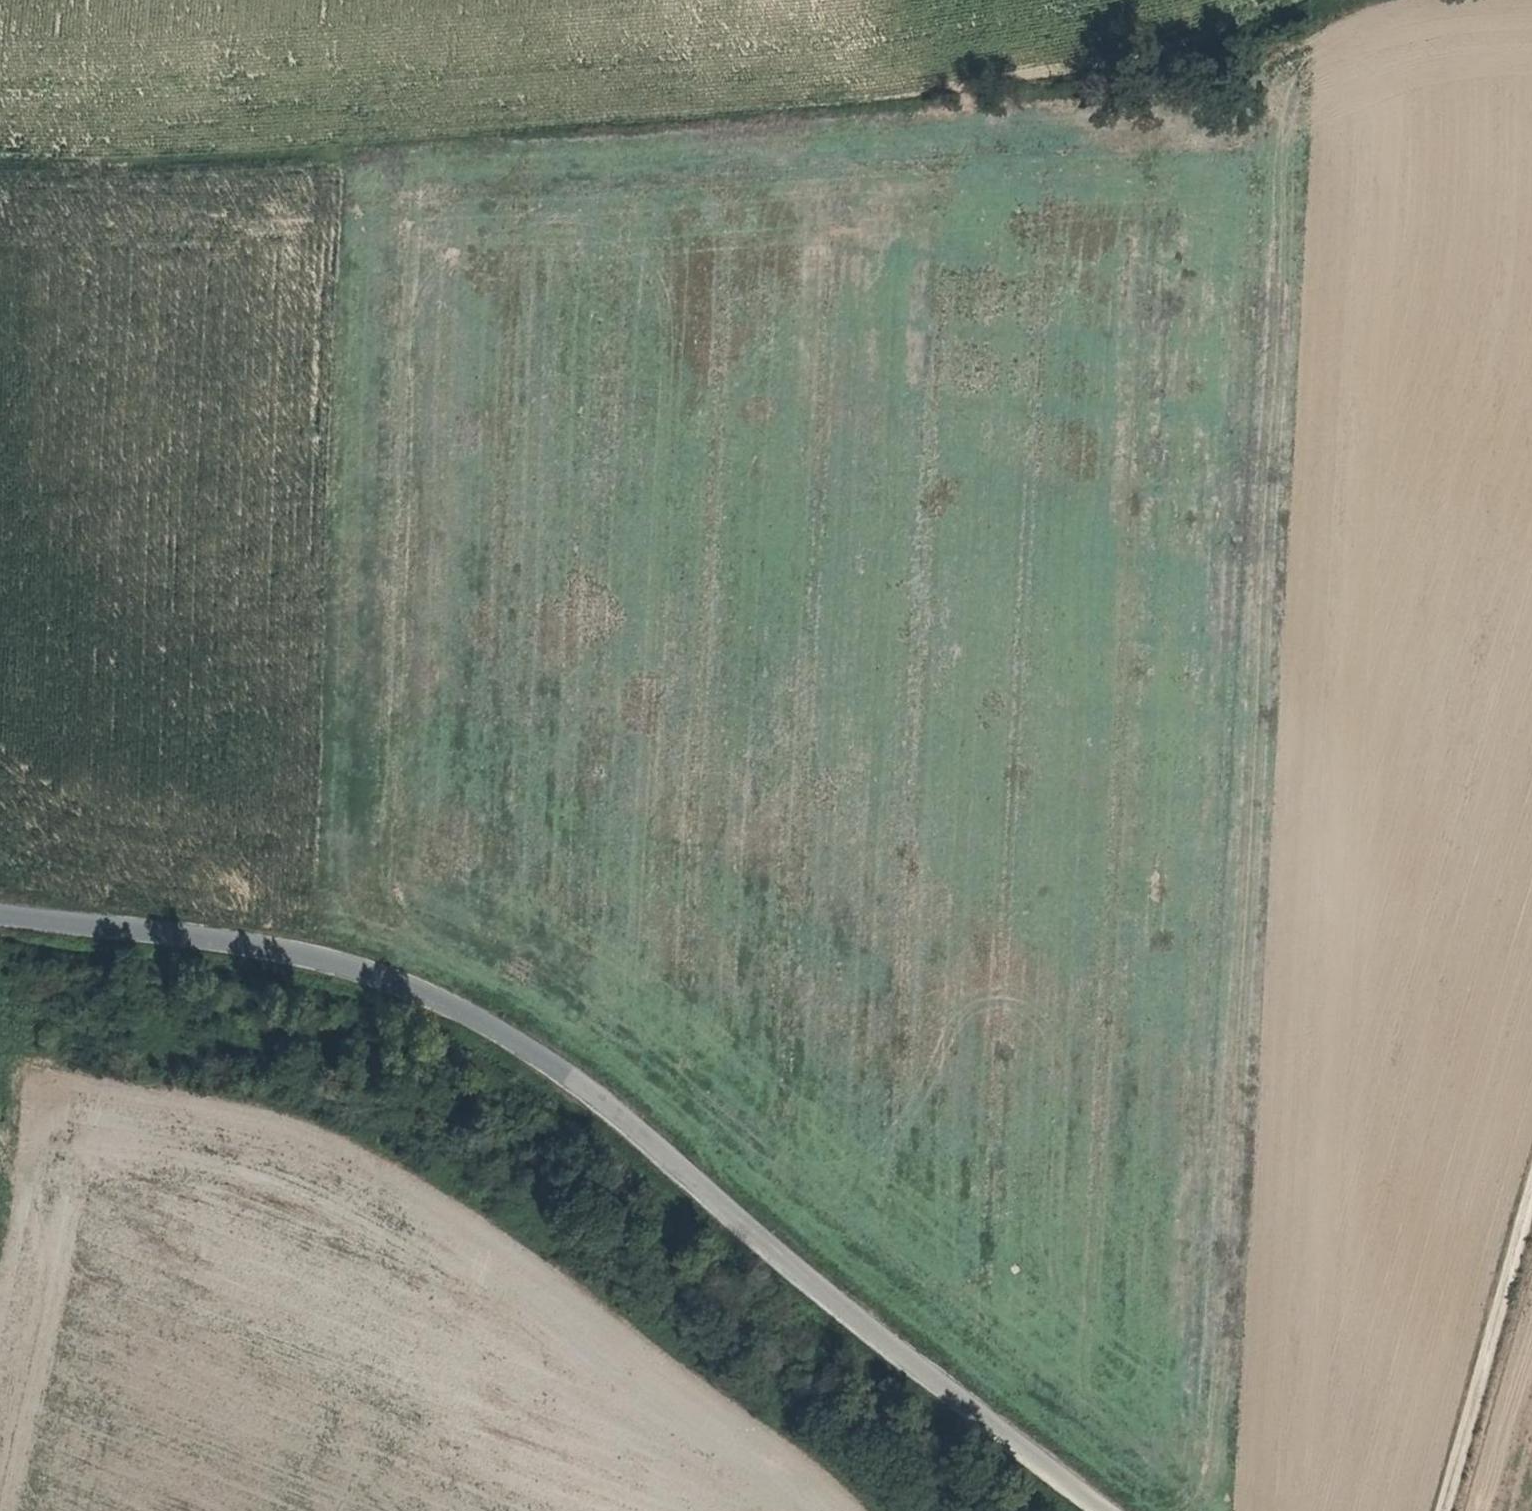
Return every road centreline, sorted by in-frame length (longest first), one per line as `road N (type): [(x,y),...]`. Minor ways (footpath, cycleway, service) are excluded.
road 1 (unclassified): [(1103,1510),(906,1359),(642,1130),(525,1048),(440,1001),(264,953),(0,922)]
road 2 (track): [(1531,1215),(1447,1510)]

